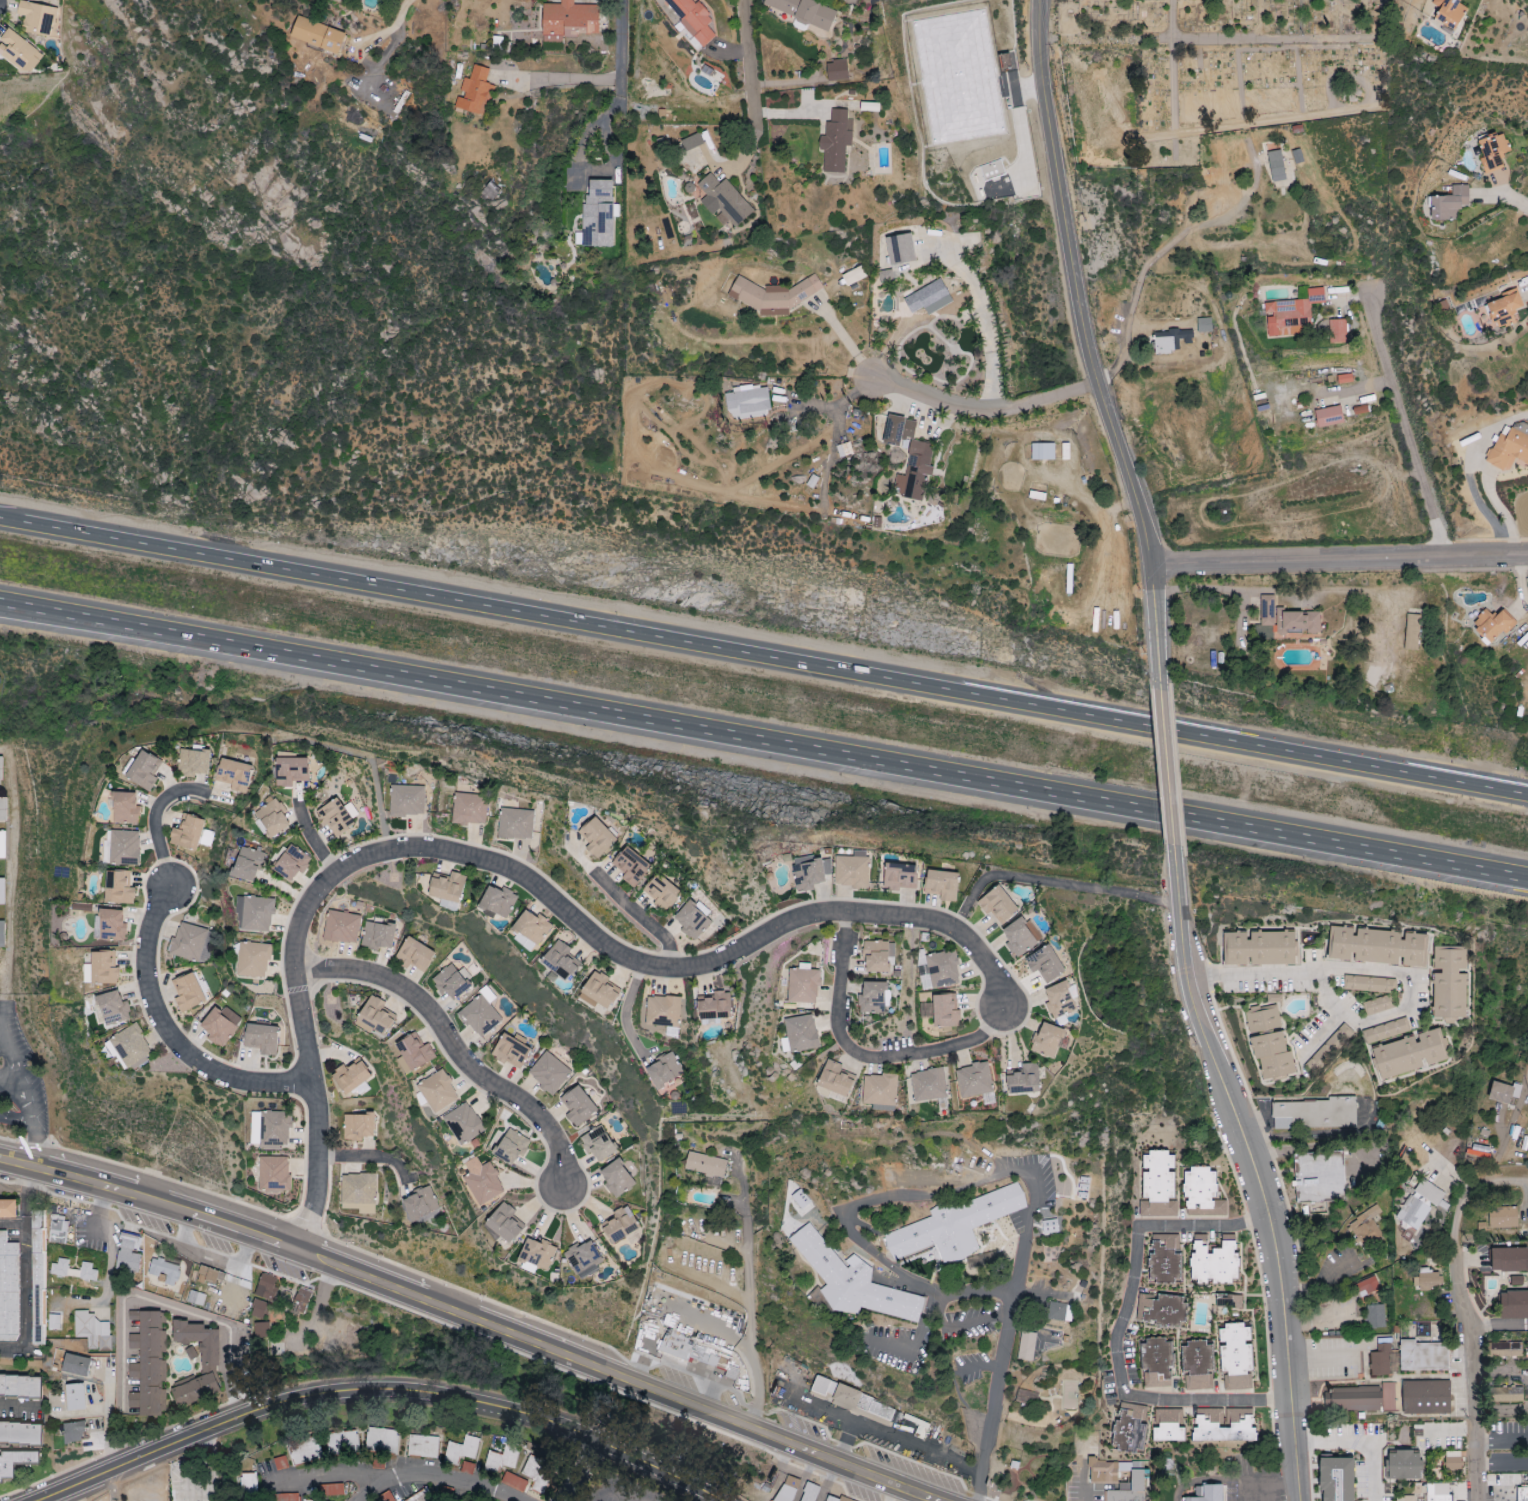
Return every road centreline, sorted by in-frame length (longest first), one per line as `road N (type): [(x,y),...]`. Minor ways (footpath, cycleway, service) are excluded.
road 1 (motorway): [(1527,798),(0,521)]
road 2 (motorway): [(0,609),(1527,883)]
road 3 (residential): [(303,1249),(318,1114),(294,951),(308,903),(365,856),(422,847),(517,872),(607,947),(671,969),(731,955),(806,916),(938,920),(974,944),(1002,984),(1007,1009)]
road 4 (tertiary): [(36,1500),(290,1399),(387,1389),(527,1415),(598,1440),(720,1500)]
road 5 (tertiary): [(1155,703),(1149,578),(1076,321),(1039,0)]
road 6 (tertiary): [(1301,1500),(1284,1299),(1267,1209),(1202,1023),(1171,856)]
road 7 (secondary): [(31,1170),(303,1249),(625,1374)]
road 8 (residential): [(1267,1209),(1229,1225),(1142,1228),(1135,1291),(1115,1344),(1129,1393),(1292,1402)]
road 9 (residential): [(1147,569),(1527,558)]
road 10 (residential): [(294,974),(338,972),(401,989),(438,1022),(471,1071),(536,1114),(552,1135),(564,1187)]
road 11 (residential): [(1527,1183),(1483,1182),(1466,1192),(1456,1223),(1475,1384),(1476,1500)]
road 12 (residential): [(172,892),(149,947),(149,978),(165,1024),(195,1059),(225,1075),(313,1084)]
road 13 (residential): [(1093,379),(977,410),(869,376)]
road 14 (secondary): [(766,1432),(937,1500)]
road 15 (residential): [(741,0),(756,124),(734,172)]
road 16 (residential): [(516,1500),(434,1476),(387,1484),(372,1500)]
road 17 (tertiary): [(1171,856),(1155,703)]
road 18 (secondary): [(625,1374),(766,1432)]

